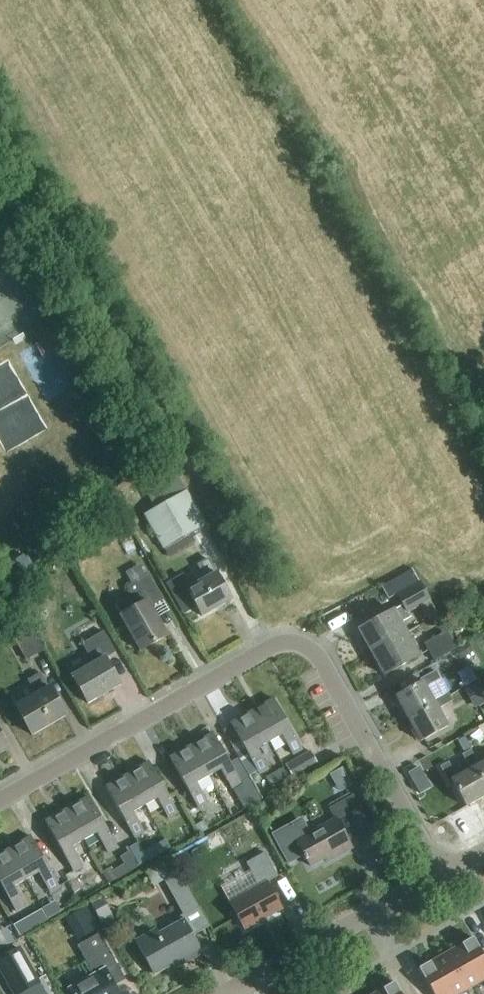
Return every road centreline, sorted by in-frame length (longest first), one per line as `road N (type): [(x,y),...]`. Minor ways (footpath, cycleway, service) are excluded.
road 1 (residential): [(0,799),(280,639),(299,641),(316,652),(439,873)]
road 2 (residential): [(227,993),(439,873)]

